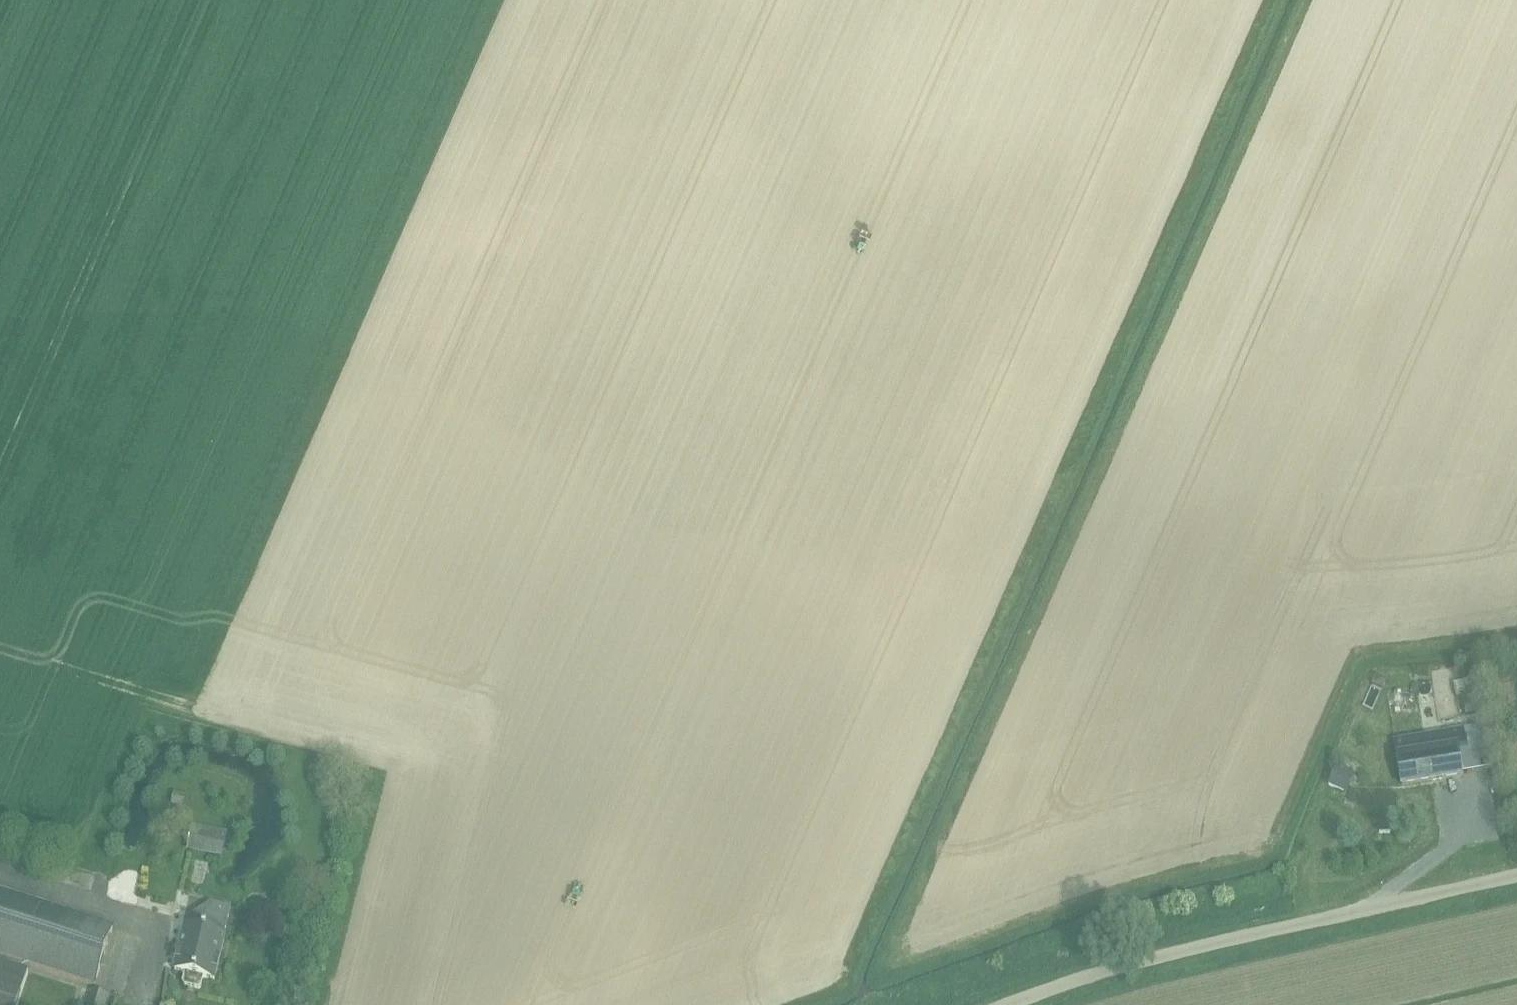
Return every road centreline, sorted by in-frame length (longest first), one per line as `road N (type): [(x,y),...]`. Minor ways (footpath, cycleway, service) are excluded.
road 1 (unclassified): [(1516,871),(1003,1004)]

